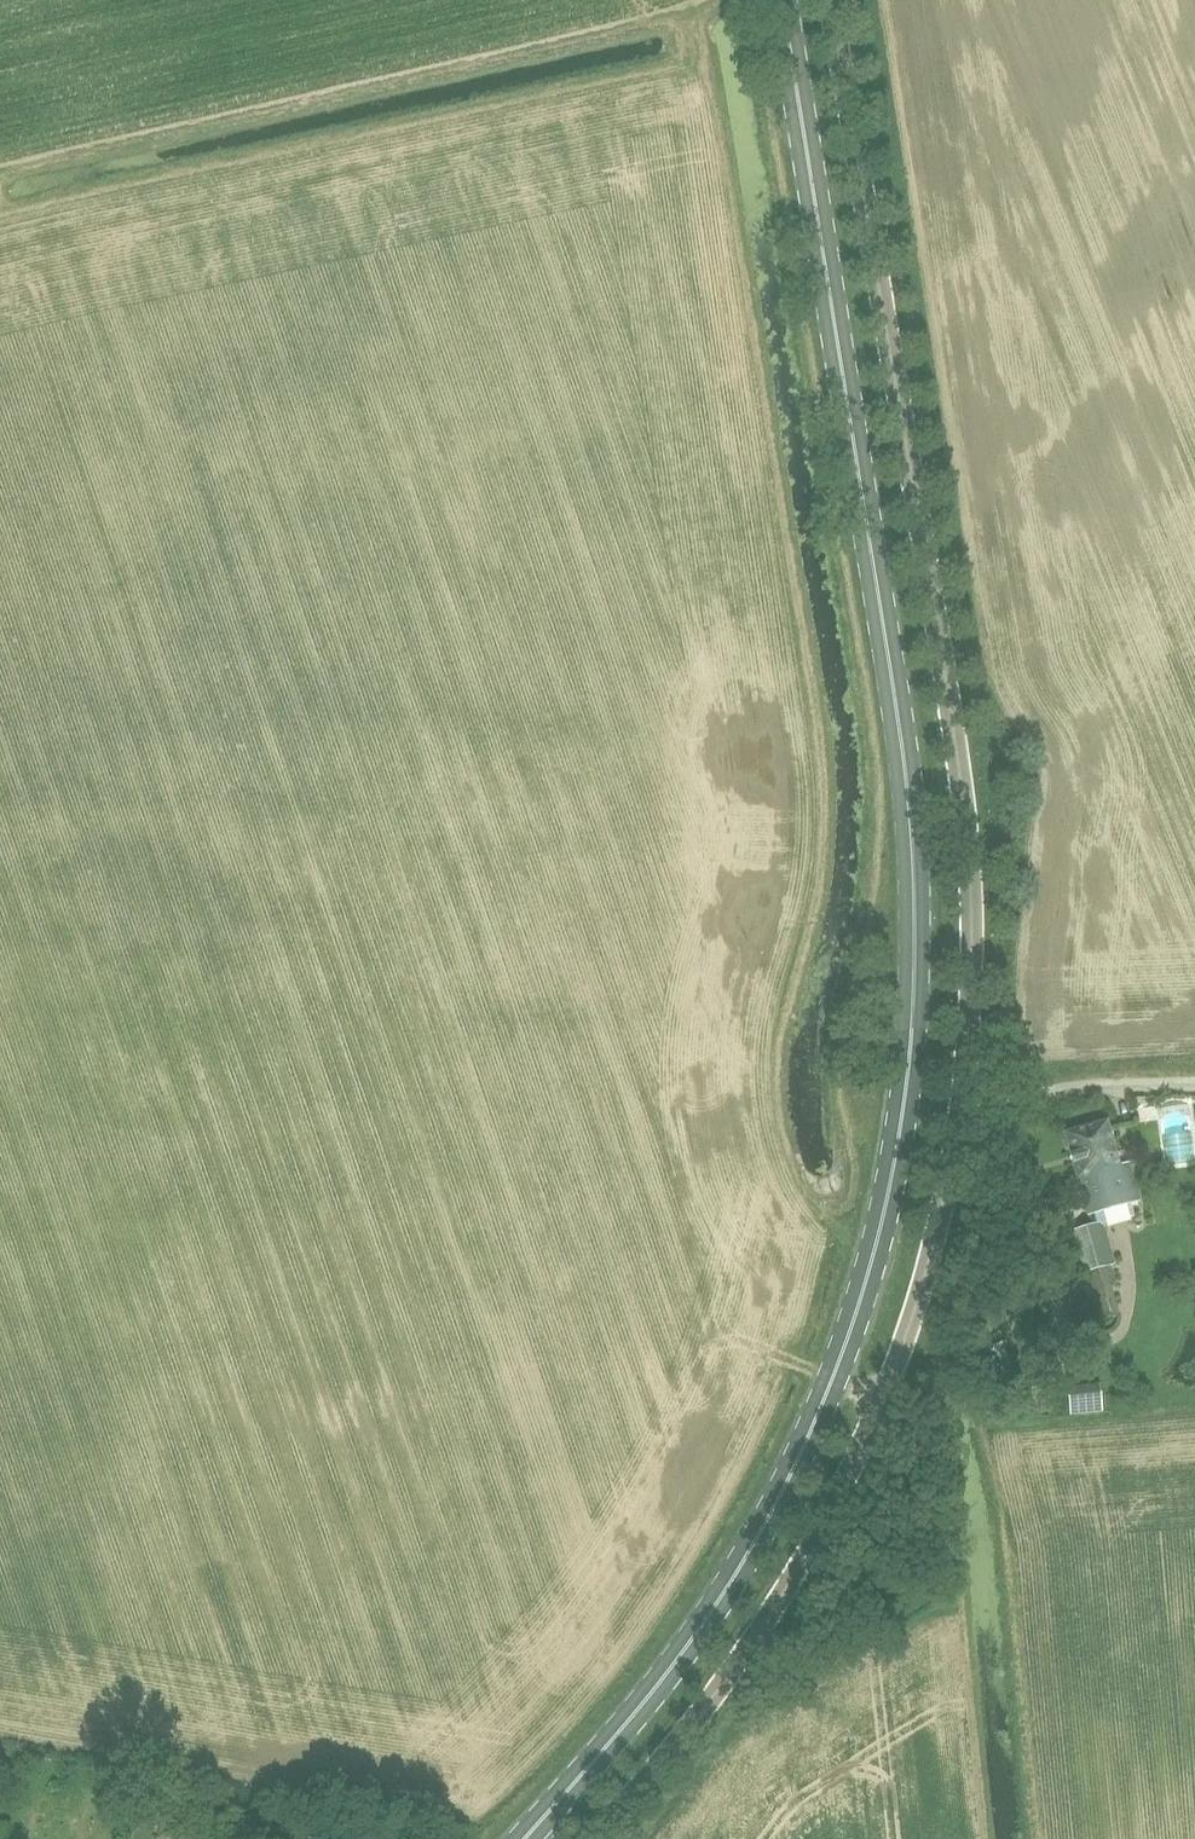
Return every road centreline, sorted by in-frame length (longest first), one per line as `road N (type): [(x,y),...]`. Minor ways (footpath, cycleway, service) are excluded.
road 1 (primary): [(522,1838),(639,1709),(739,1569),(774,1506),(855,1312),(909,1112),(919,887),(876,561),(785,0)]
road 2 (unclassified): [(590,1838),(697,1717),(797,1571),(865,1441),(905,1341),(936,1225),(964,1015),(965,848),(947,654),(872,144),(839,0)]

